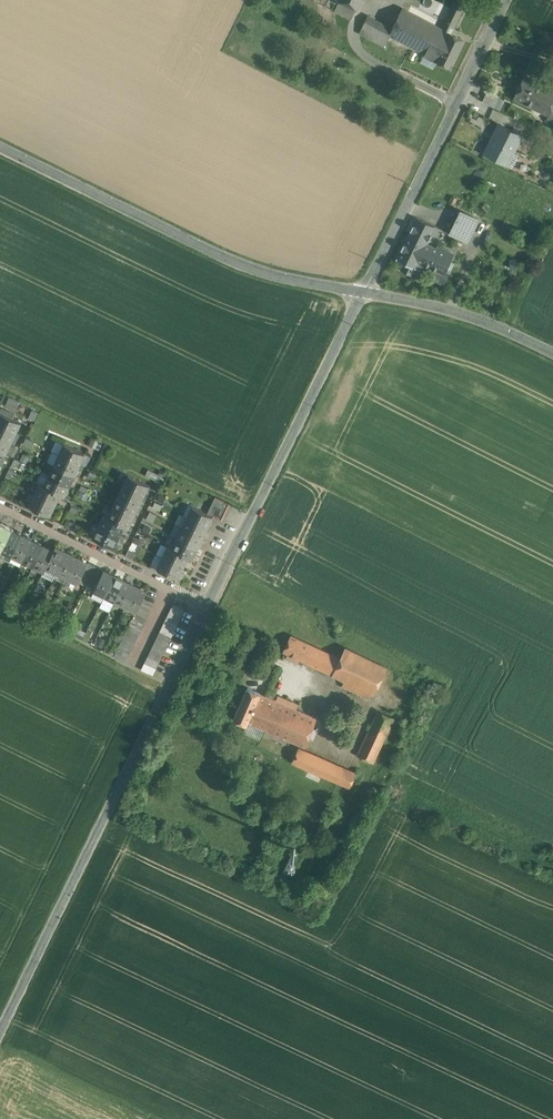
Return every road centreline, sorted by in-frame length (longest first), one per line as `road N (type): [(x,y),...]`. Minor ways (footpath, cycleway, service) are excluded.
road 1 (unclassified): [(208,606),(0,1030)]
road 2 (residential): [(0,146),(265,273),(362,294)]
road 3 (unclassified): [(362,294),(208,606)]
road 4 (unclassified): [(513,0),(362,294)]
road 5 (residential): [(0,504),(208,606)]
road 6 (residential): [(362,294),(490,320),(552,352)]

